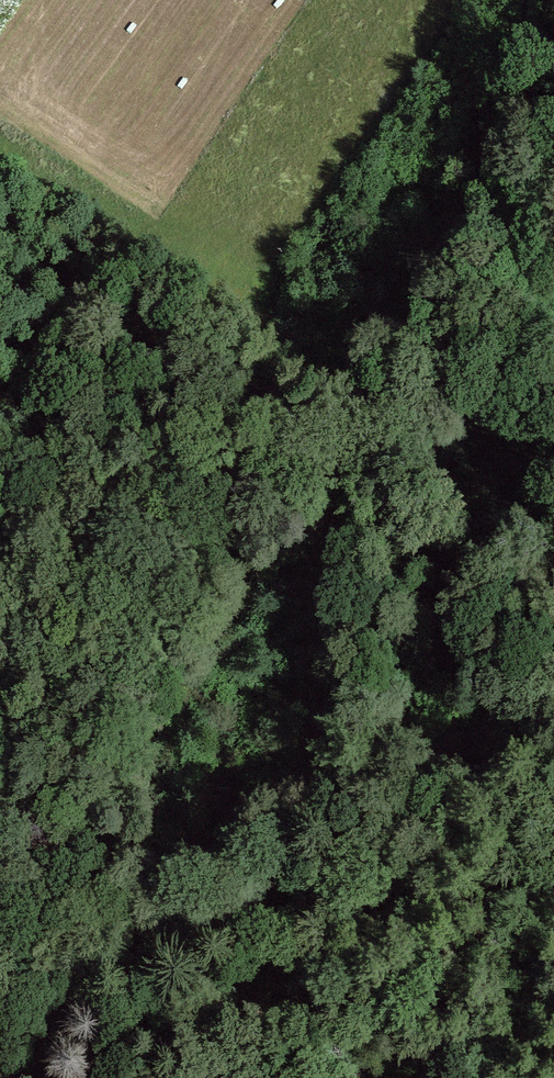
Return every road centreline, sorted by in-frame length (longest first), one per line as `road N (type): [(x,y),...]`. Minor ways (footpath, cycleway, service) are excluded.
road 1 (track): [(243,1077),(300,783),(363,623),(378,521),(366,431),(509,196),(553,88)]
road 2 (track): [(553,869),(364,1077)]
road 3 (track): [(130,264),(0,435)]

